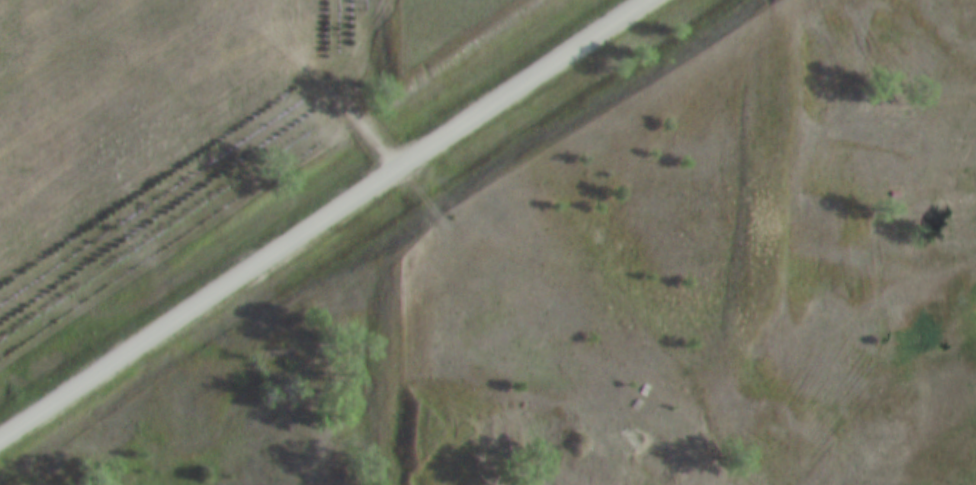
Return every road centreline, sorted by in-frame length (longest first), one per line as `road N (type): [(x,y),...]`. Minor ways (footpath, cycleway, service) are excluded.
road 1 (tertiary): [(0,435),(640,0)]
road 2 (track): [(617,484),(574,386),(487,258),(401,162)]

